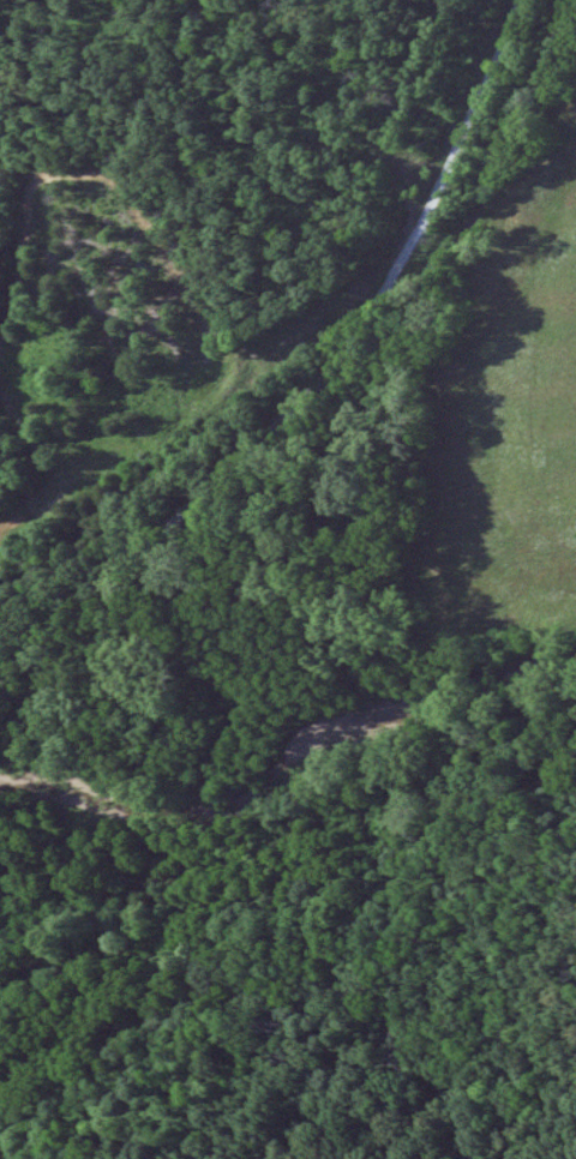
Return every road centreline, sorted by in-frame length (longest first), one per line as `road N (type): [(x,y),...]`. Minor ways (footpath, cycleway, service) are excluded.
road 1 (residential): [(263,426),(326,370),(378,296),(434,194),(513,0)]
road 2 (residential): [(0,632),(149,546),(263,426)]

